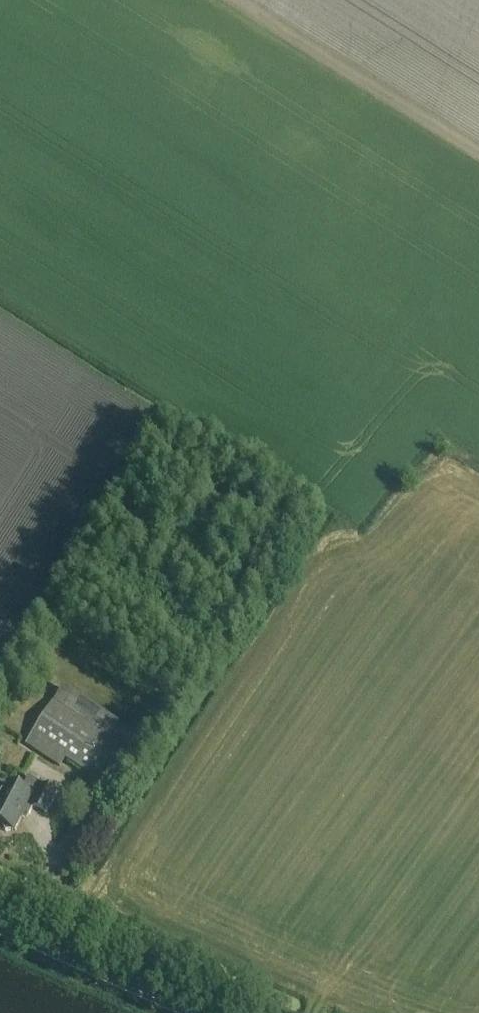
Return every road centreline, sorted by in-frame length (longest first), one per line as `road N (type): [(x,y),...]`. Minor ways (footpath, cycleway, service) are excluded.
road 1 (tertiary): [(208,1012),(0,922)]

